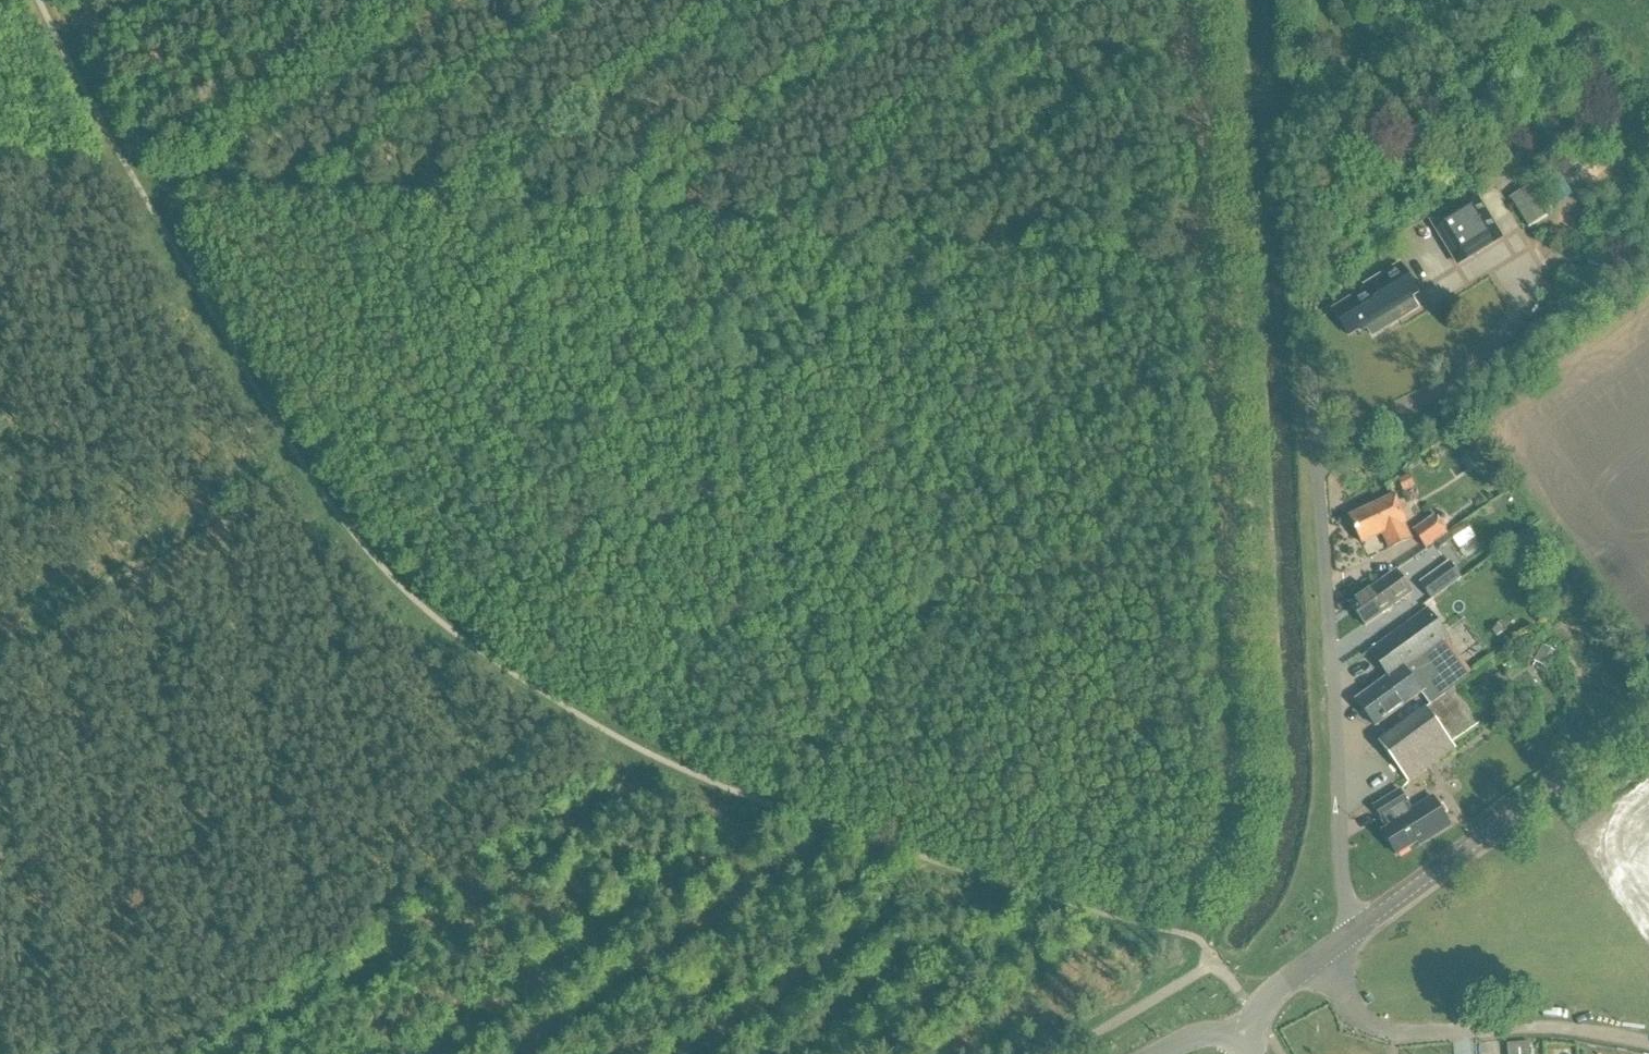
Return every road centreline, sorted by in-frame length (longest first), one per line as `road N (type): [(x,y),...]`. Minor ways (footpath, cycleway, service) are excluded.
road 1 (unclassified): [(1349,935),(1312,373)]
road 2 (tertiary): [(1349,935),(1648,709)]
road 3 (tertiary): [(1246,1040),(1253,1013),(1349,935)]

